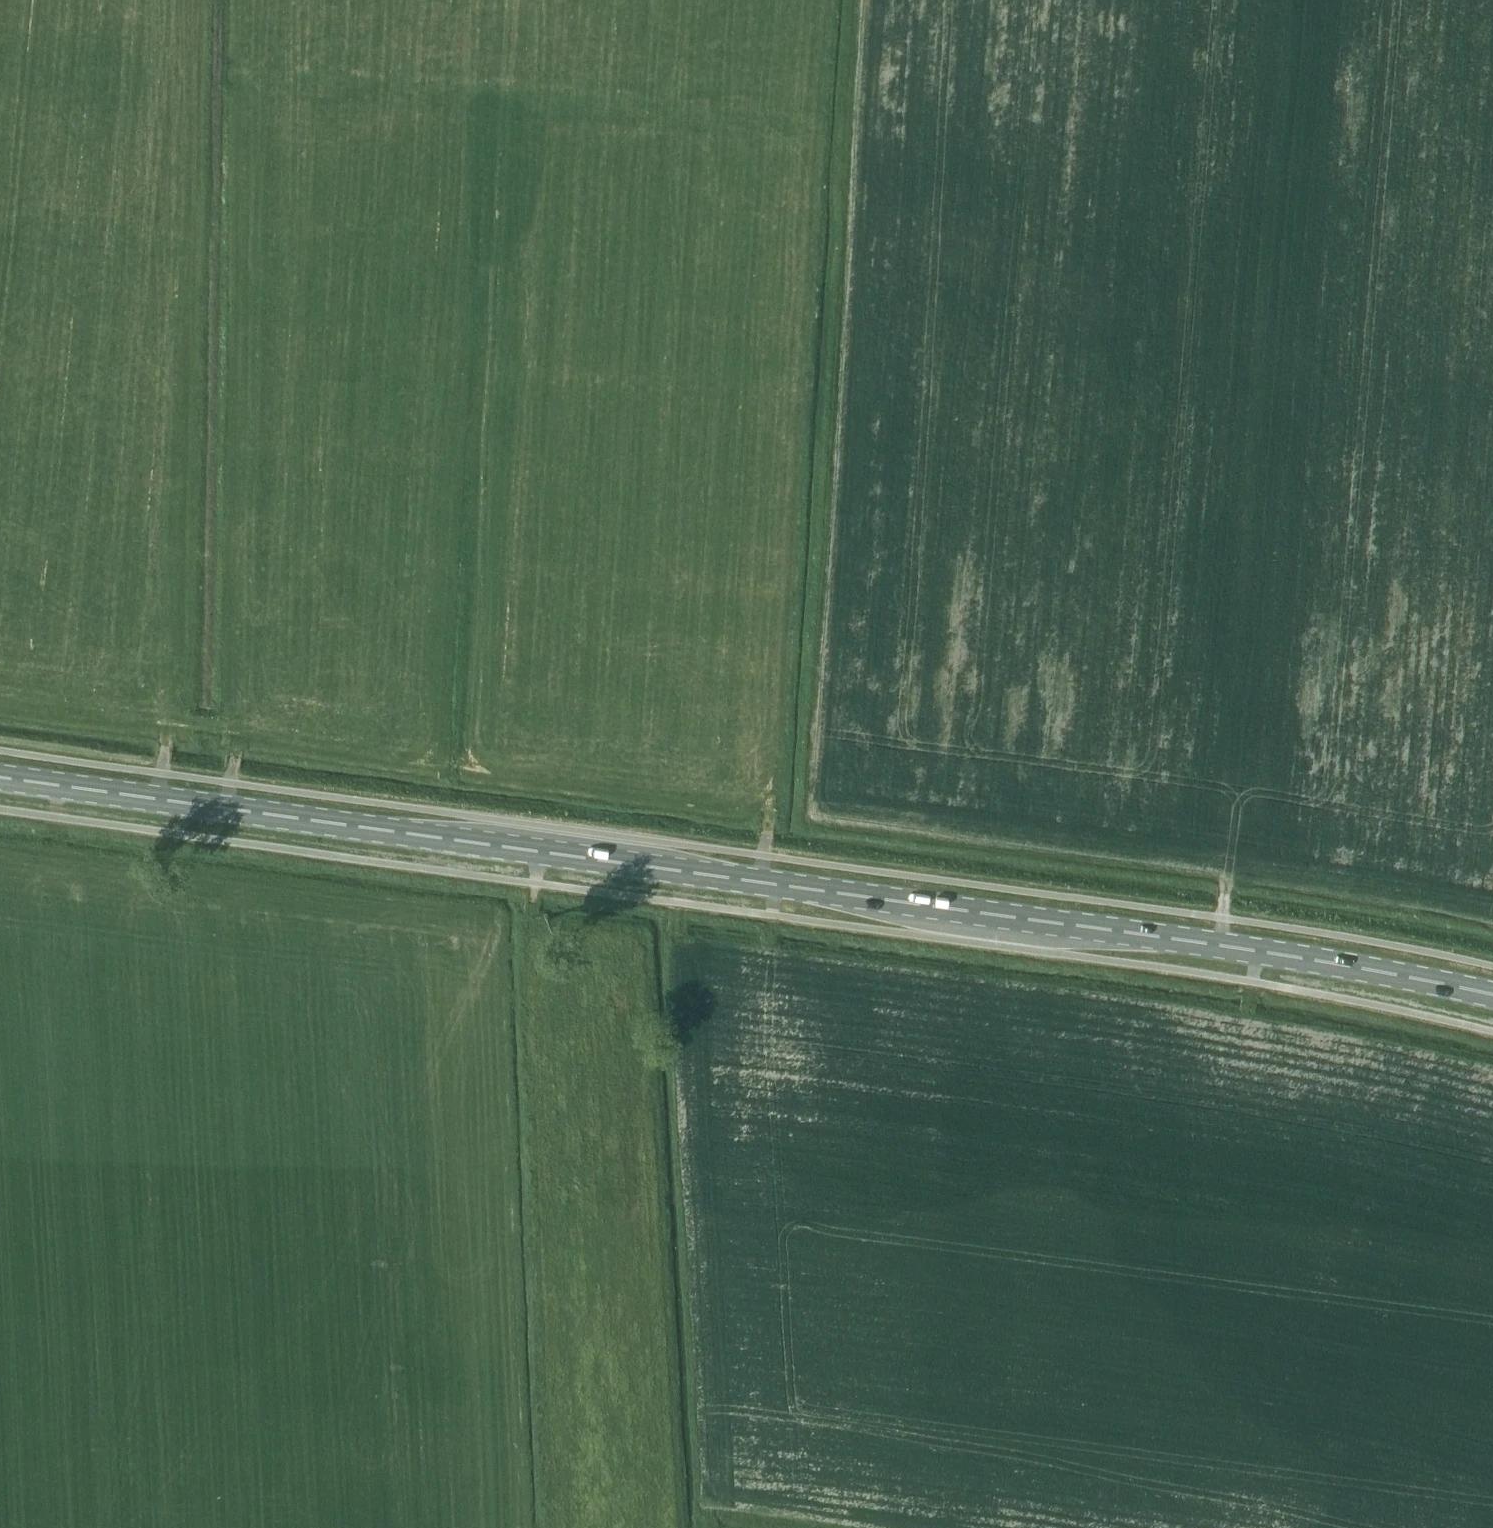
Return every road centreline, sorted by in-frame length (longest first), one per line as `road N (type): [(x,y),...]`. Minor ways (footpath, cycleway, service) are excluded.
road 1 (primary): [(0,779),(1227,950),(1492,998)]

